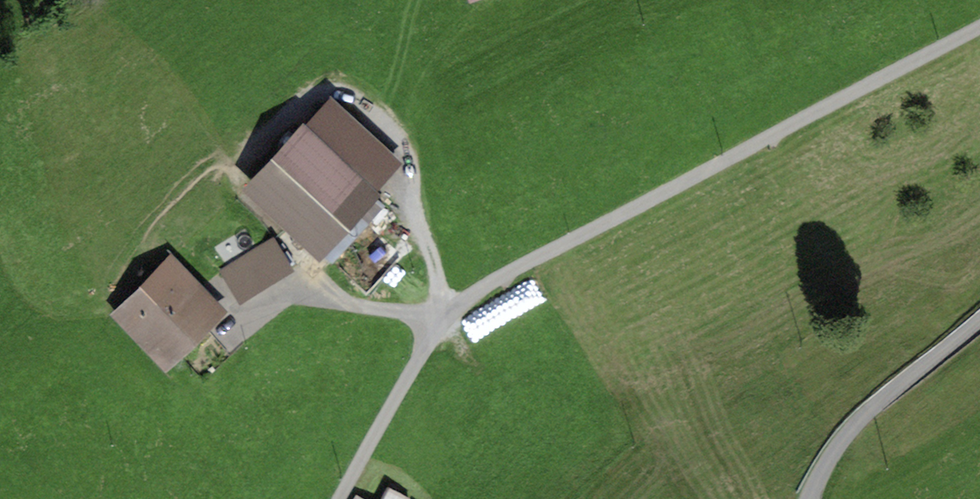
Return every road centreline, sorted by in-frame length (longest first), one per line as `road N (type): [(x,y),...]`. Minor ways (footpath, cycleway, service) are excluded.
road 1 (track): [(337,498),(451,316),(499,280),(979,33)]
road 2 (residential): [(979,317),(869,404),(813,476),(807,498)]
road 3 (track): [(404,205),(451,316)]

